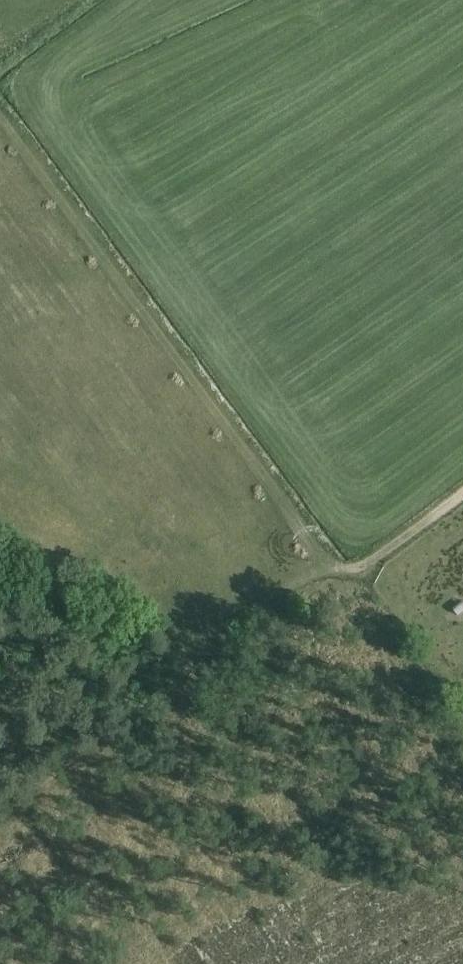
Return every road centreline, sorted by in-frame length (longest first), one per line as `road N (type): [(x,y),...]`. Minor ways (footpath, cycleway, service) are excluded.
road 1 (track): [(0,118),(325,568)]
road 2 (track): [(462,491),(365,567),(325,568),(223,643)]

